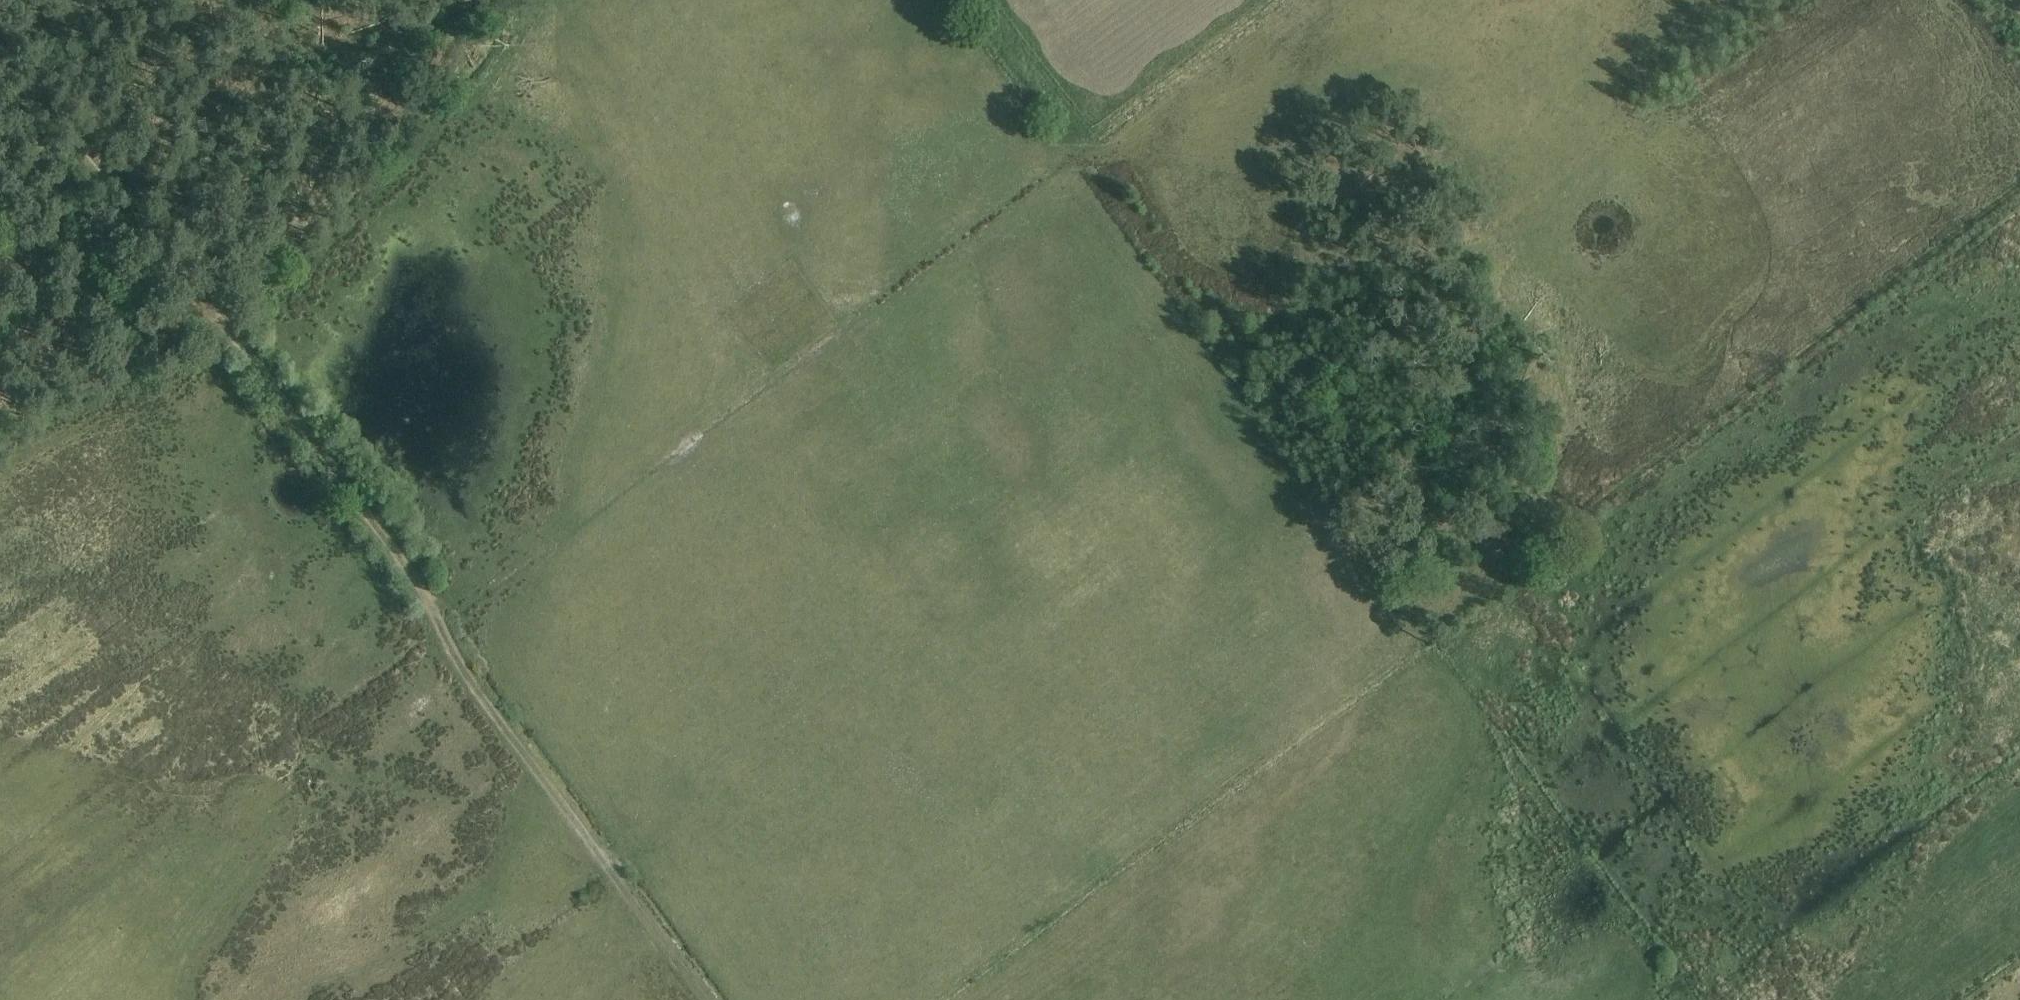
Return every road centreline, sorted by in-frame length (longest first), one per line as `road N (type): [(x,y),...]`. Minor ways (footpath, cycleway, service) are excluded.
road 1 (track): [(706,999),(455,656),(410,580),(0,33)]

